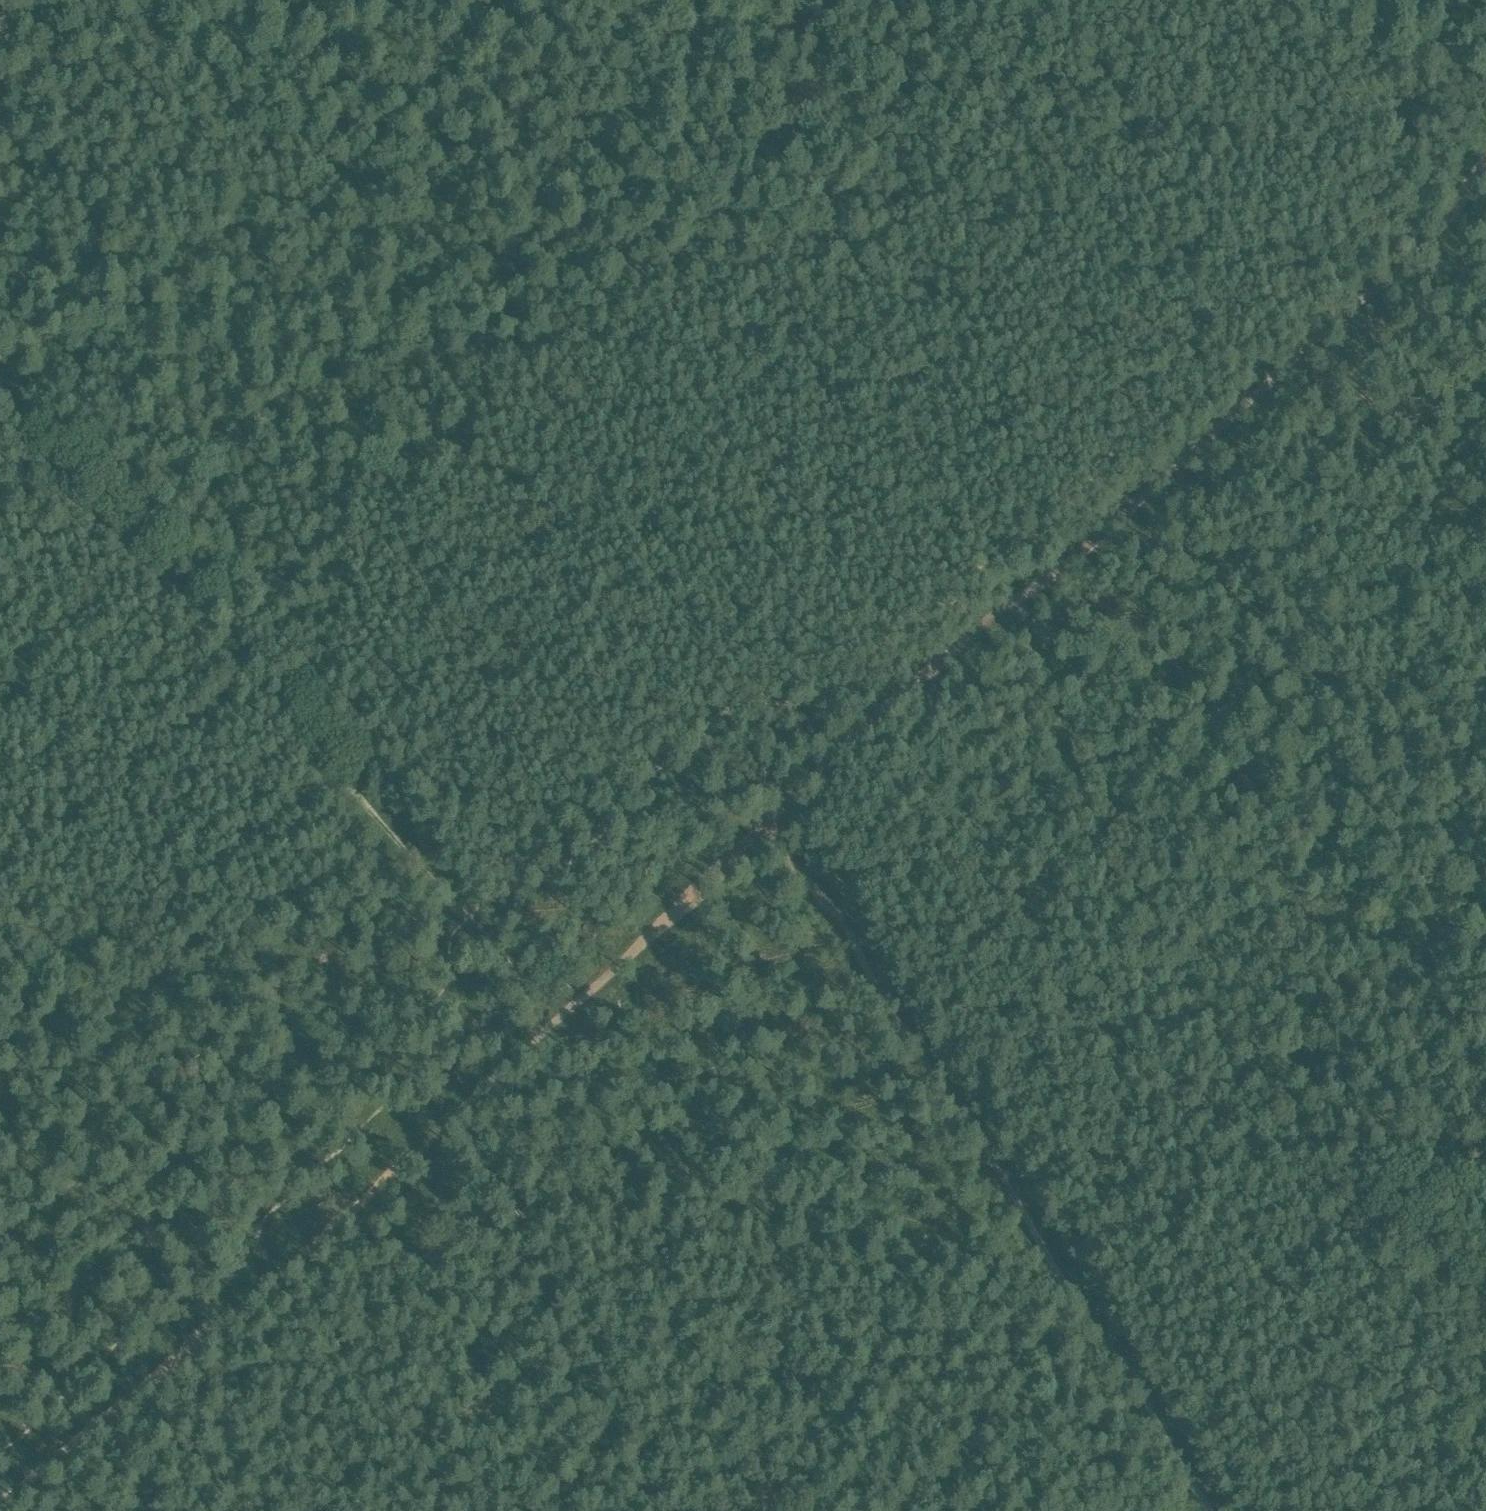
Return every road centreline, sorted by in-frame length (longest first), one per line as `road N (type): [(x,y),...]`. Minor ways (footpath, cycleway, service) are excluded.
road 1 (track): [(0,416),(546,1028)]
road 2 (track): [(1285,0),(1482,194)]

